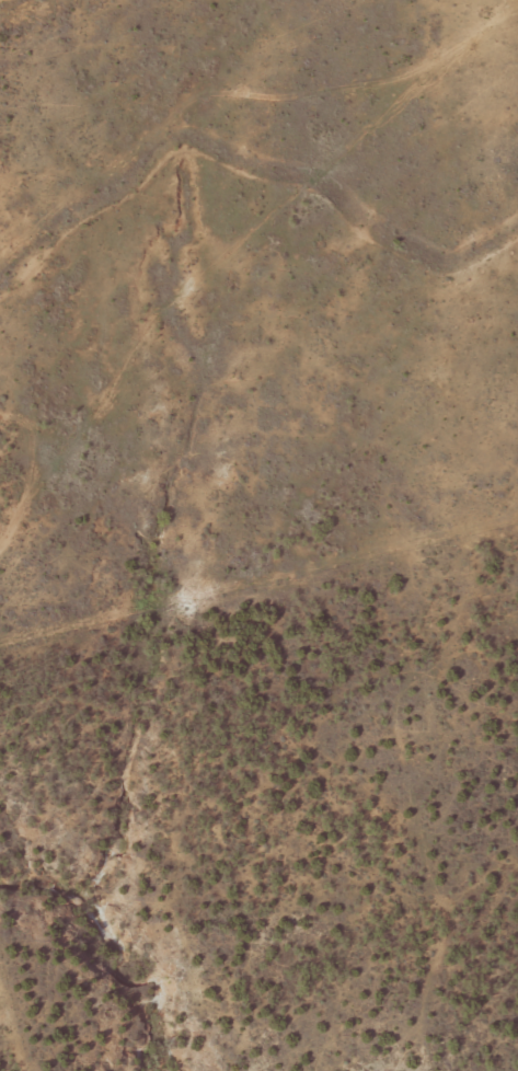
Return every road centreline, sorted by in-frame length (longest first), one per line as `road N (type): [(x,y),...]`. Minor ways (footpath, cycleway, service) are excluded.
road 1 (residential): [(0,44),(201,0)]

